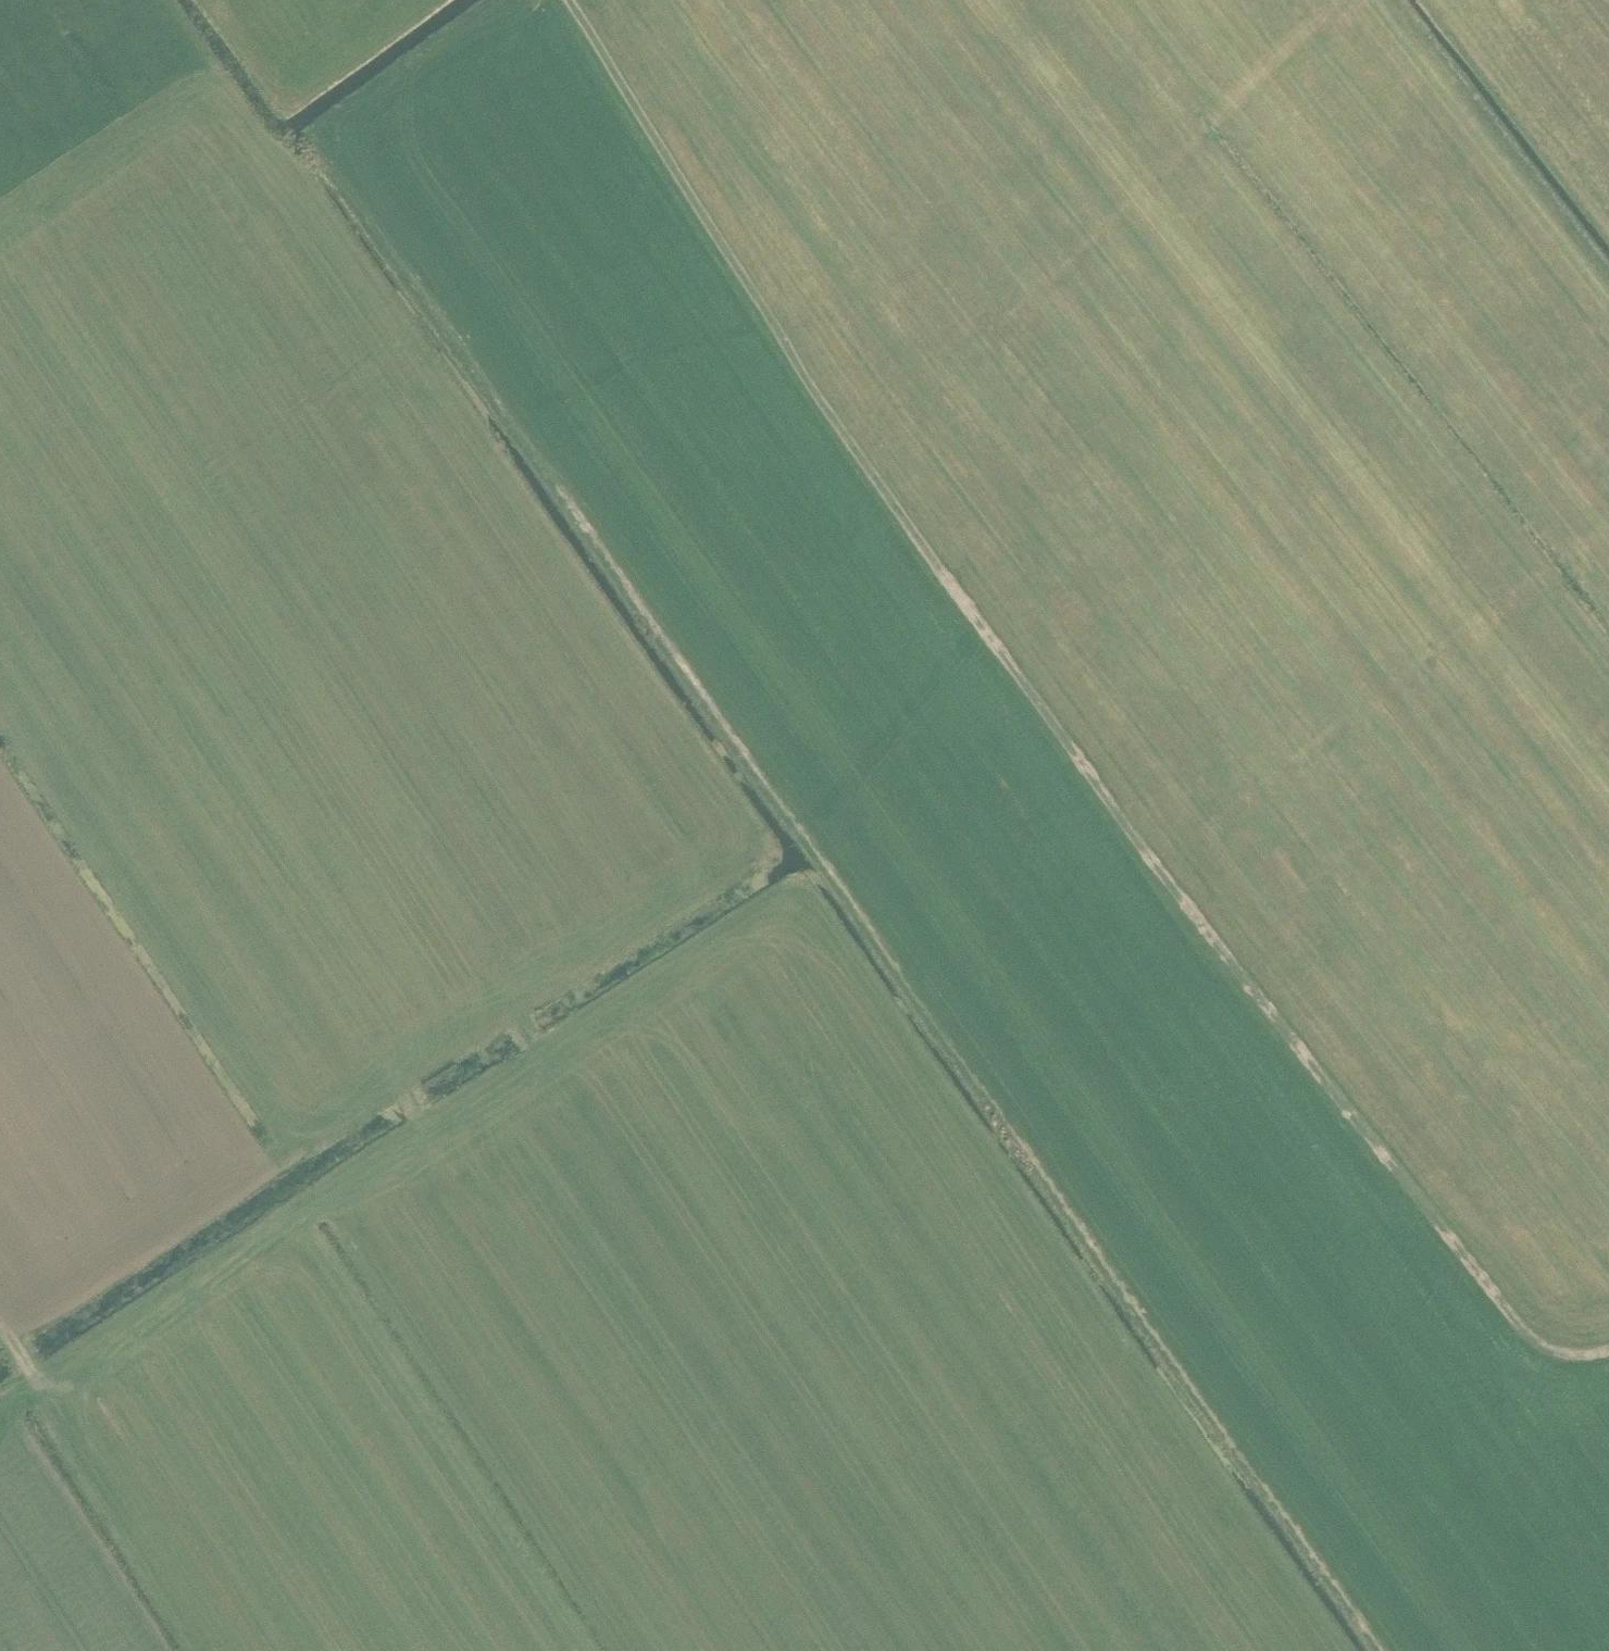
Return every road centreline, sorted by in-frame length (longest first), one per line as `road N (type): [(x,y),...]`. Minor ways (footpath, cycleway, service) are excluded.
road 1 (track): [(566,0),(953,590),(1370,1146),(1523,1328),(1548,1347),(1608,1347)]

